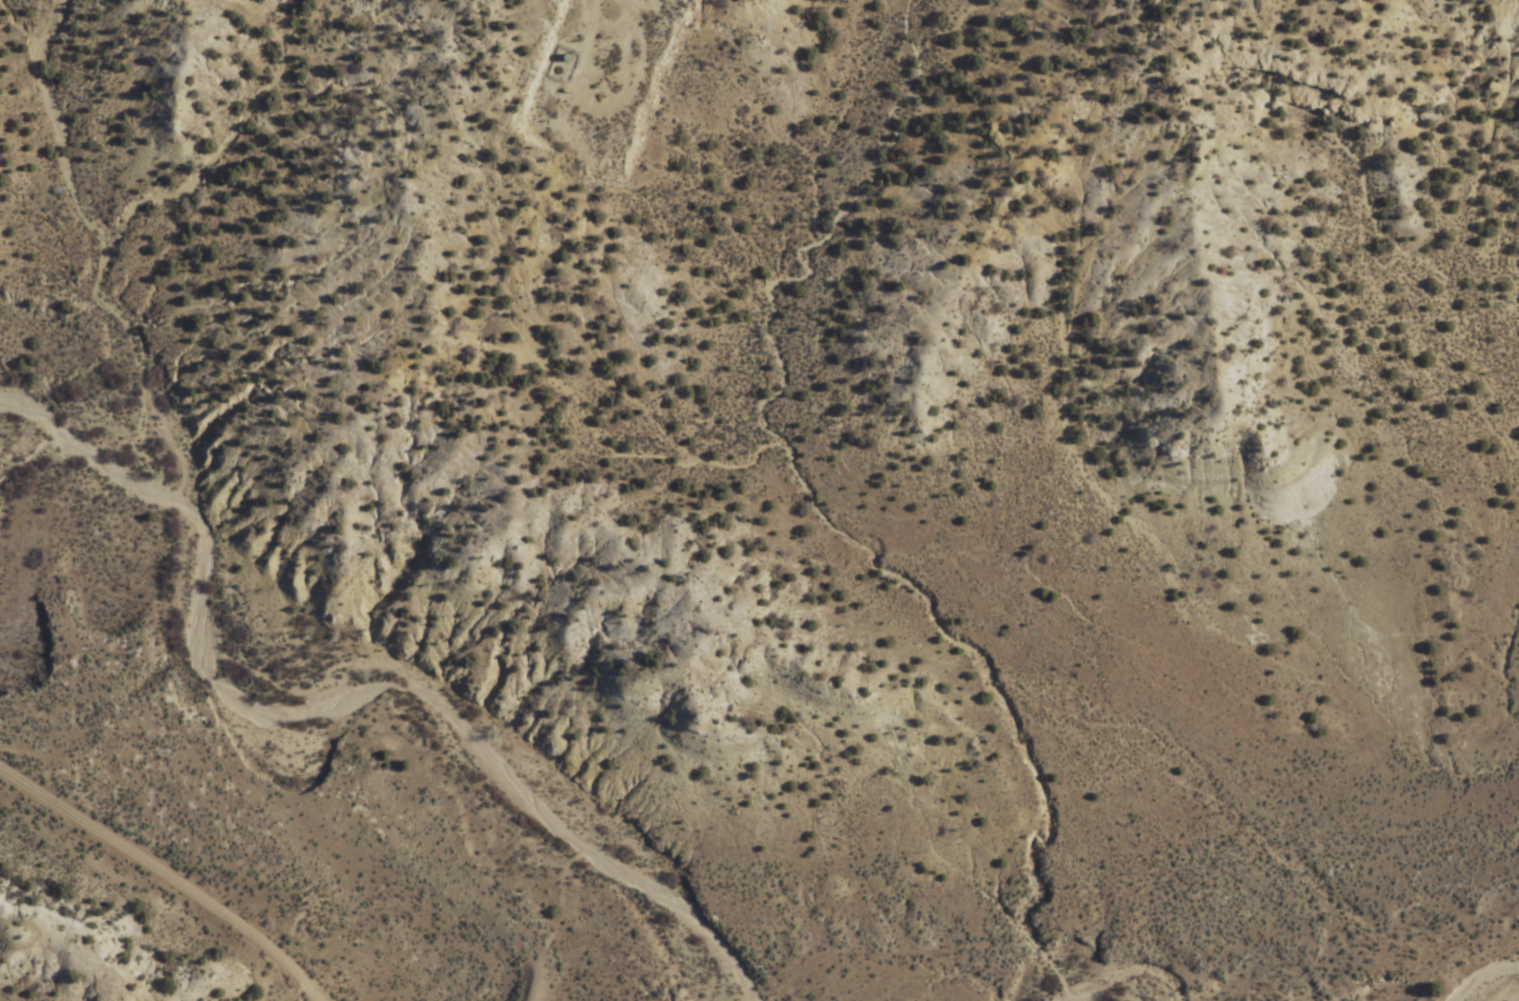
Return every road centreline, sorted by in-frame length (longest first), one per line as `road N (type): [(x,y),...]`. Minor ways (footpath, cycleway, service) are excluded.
road 1 (tertiary): [(316,1000),(251,937),(0,773)]

